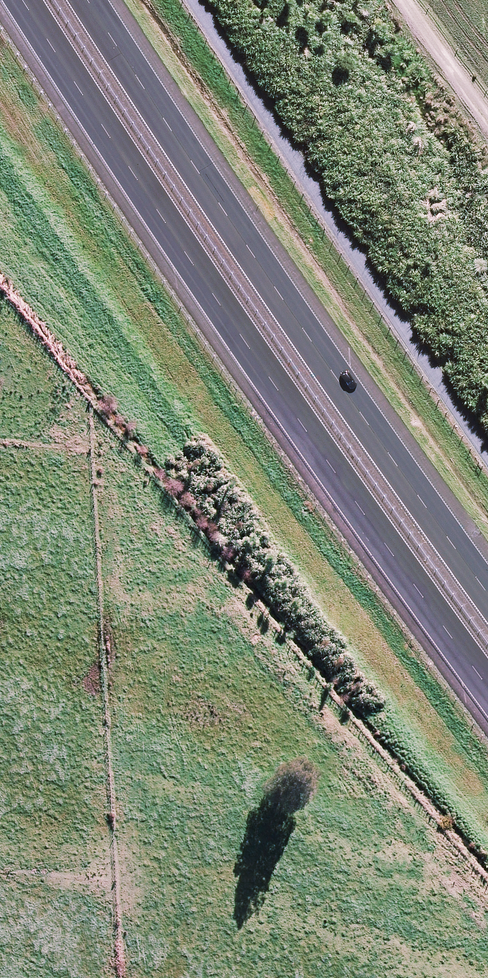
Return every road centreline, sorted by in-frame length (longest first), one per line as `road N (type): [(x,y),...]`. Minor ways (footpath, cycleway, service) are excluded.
road 1 (motorway): [(487,678),(242,335),(28,0)]
road 2 (motorway): [(91,0),(300,319),(487,584)]

